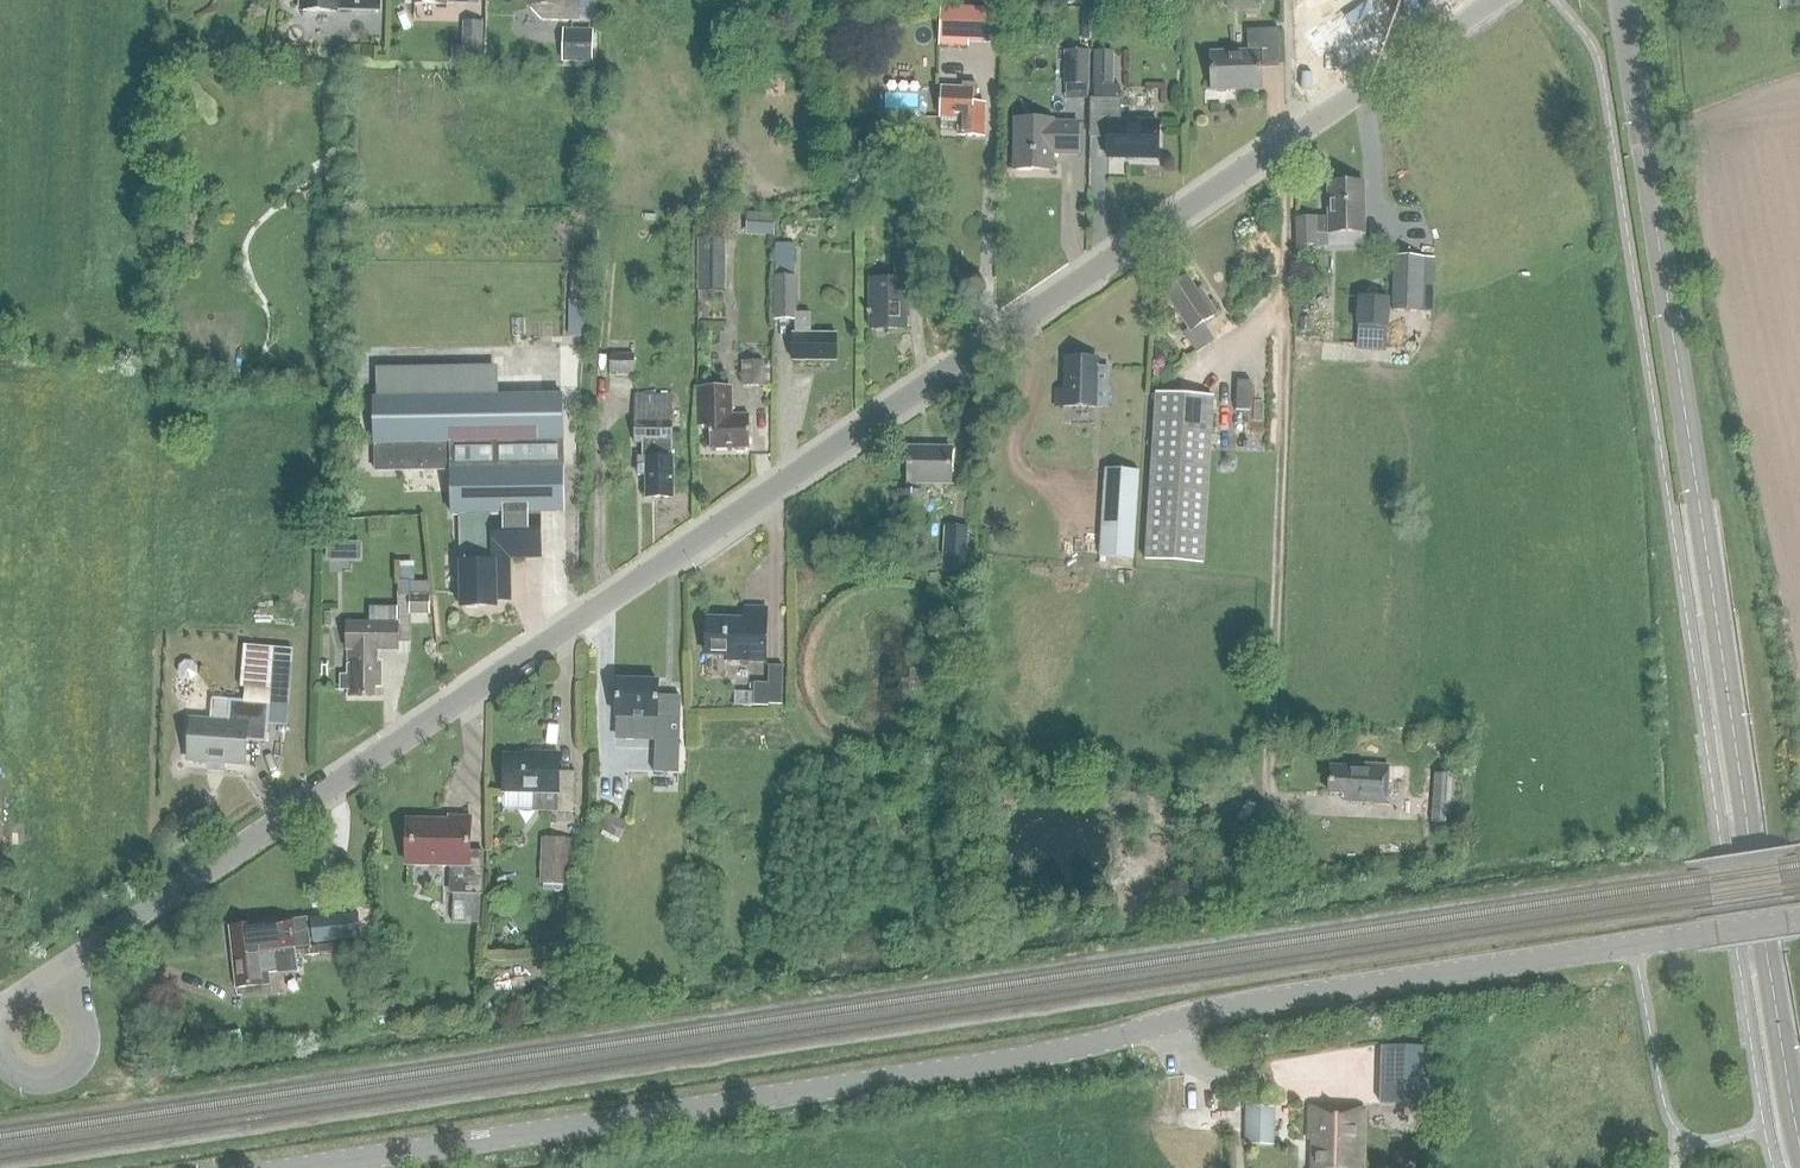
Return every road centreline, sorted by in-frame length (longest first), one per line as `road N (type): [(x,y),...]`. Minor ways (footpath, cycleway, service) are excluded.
road 1 (unclassified): [(52,976),(1493,0)]
road 2 (tertiary): [(1799,920),(1260,1001),(1054,1053),(295,1167)]
road 3 (tertiary): [(1799,1150),(1625,0)]
road 4 (residential): [(0,1049),(31,1073),(61,1068),(76,1043),(73,1015),(52,976)]

